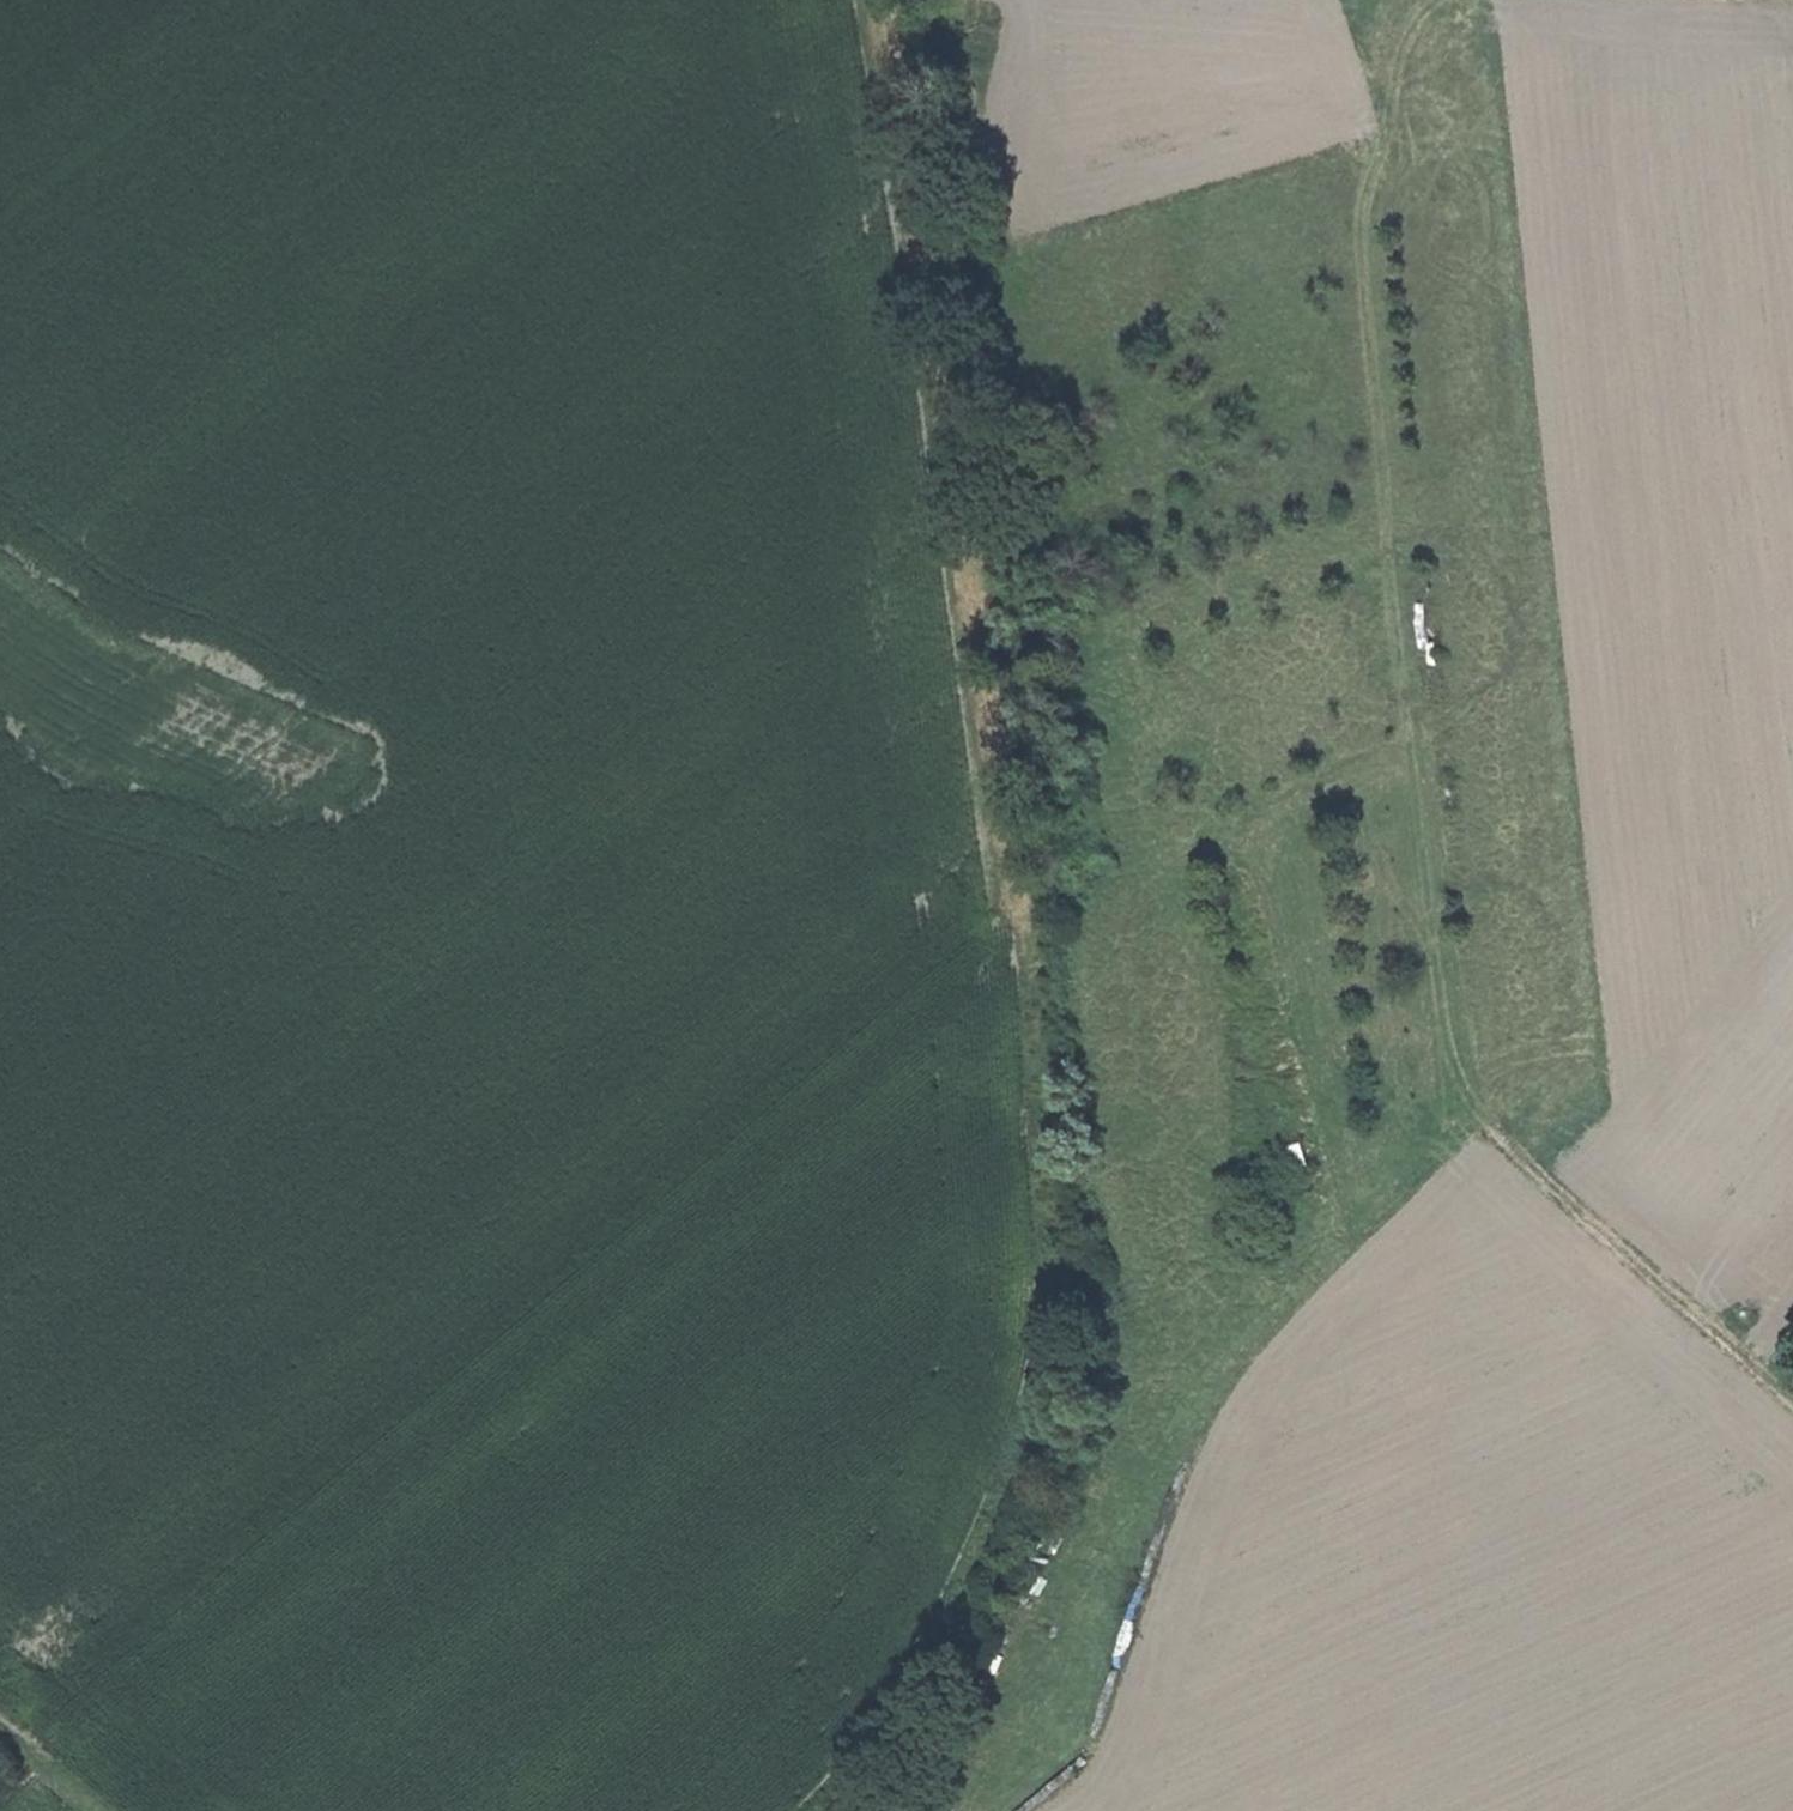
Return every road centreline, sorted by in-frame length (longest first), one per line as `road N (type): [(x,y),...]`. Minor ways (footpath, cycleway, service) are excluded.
road 1 (track): [(1792,1398),(1545,1184),(1481,1118)]

